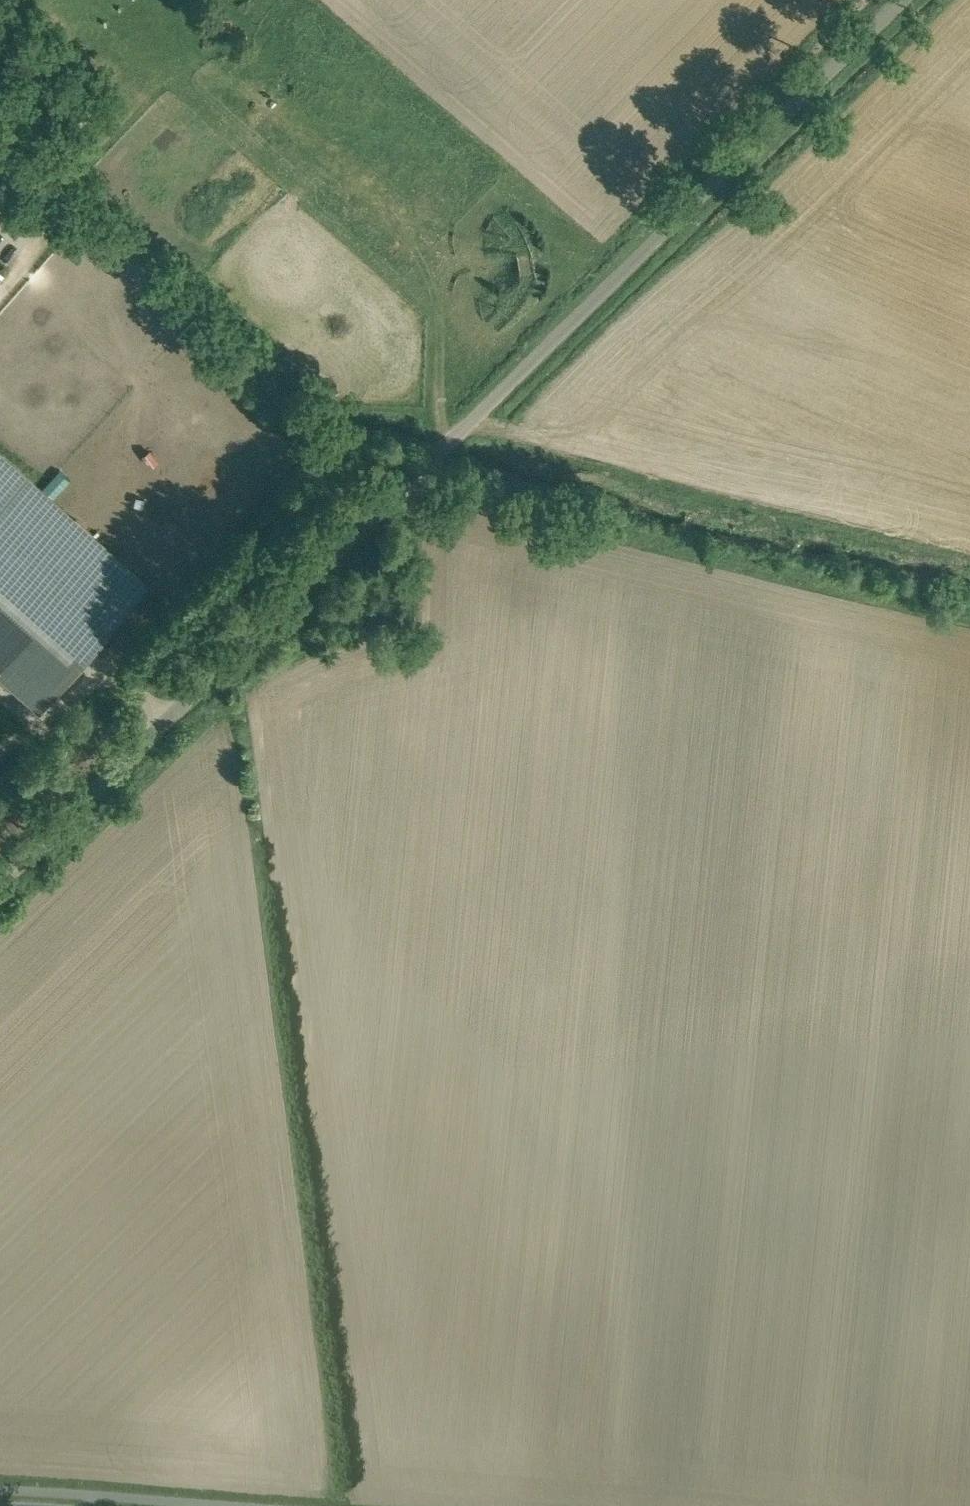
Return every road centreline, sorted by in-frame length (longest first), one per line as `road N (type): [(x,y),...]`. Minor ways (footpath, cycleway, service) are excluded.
road 1 (residential): [(0,888),(906,0)]

